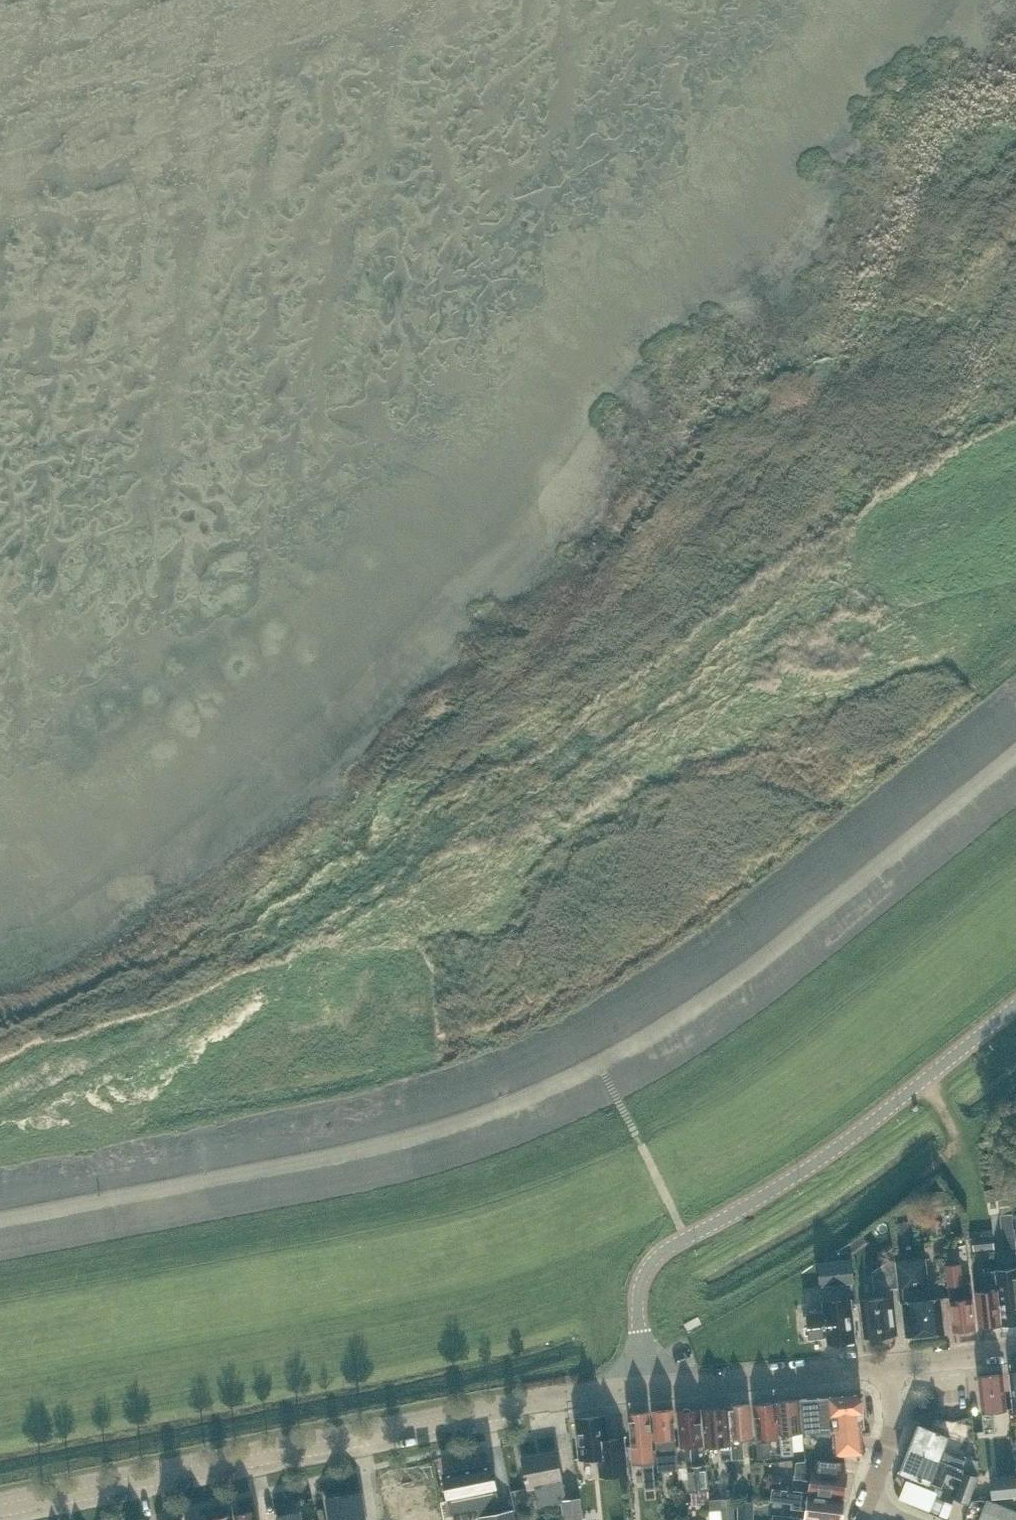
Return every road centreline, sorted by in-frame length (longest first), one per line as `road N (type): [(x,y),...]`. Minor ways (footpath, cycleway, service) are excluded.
road 1 (tertiary): [(0,1500),(557,1395),(643,1387)]
road 2 (unclassified): [(643,1387),(638,1294),(660,1254),(818,1162),(1015,1006)]
road 3 (tertiary): [(643,1387),(886,1365)]
road 4 (residential): [(866,1504),(893,1426),(886,1365)]
road 5 (tertiary): [(886,1365),(1015,1351)]

